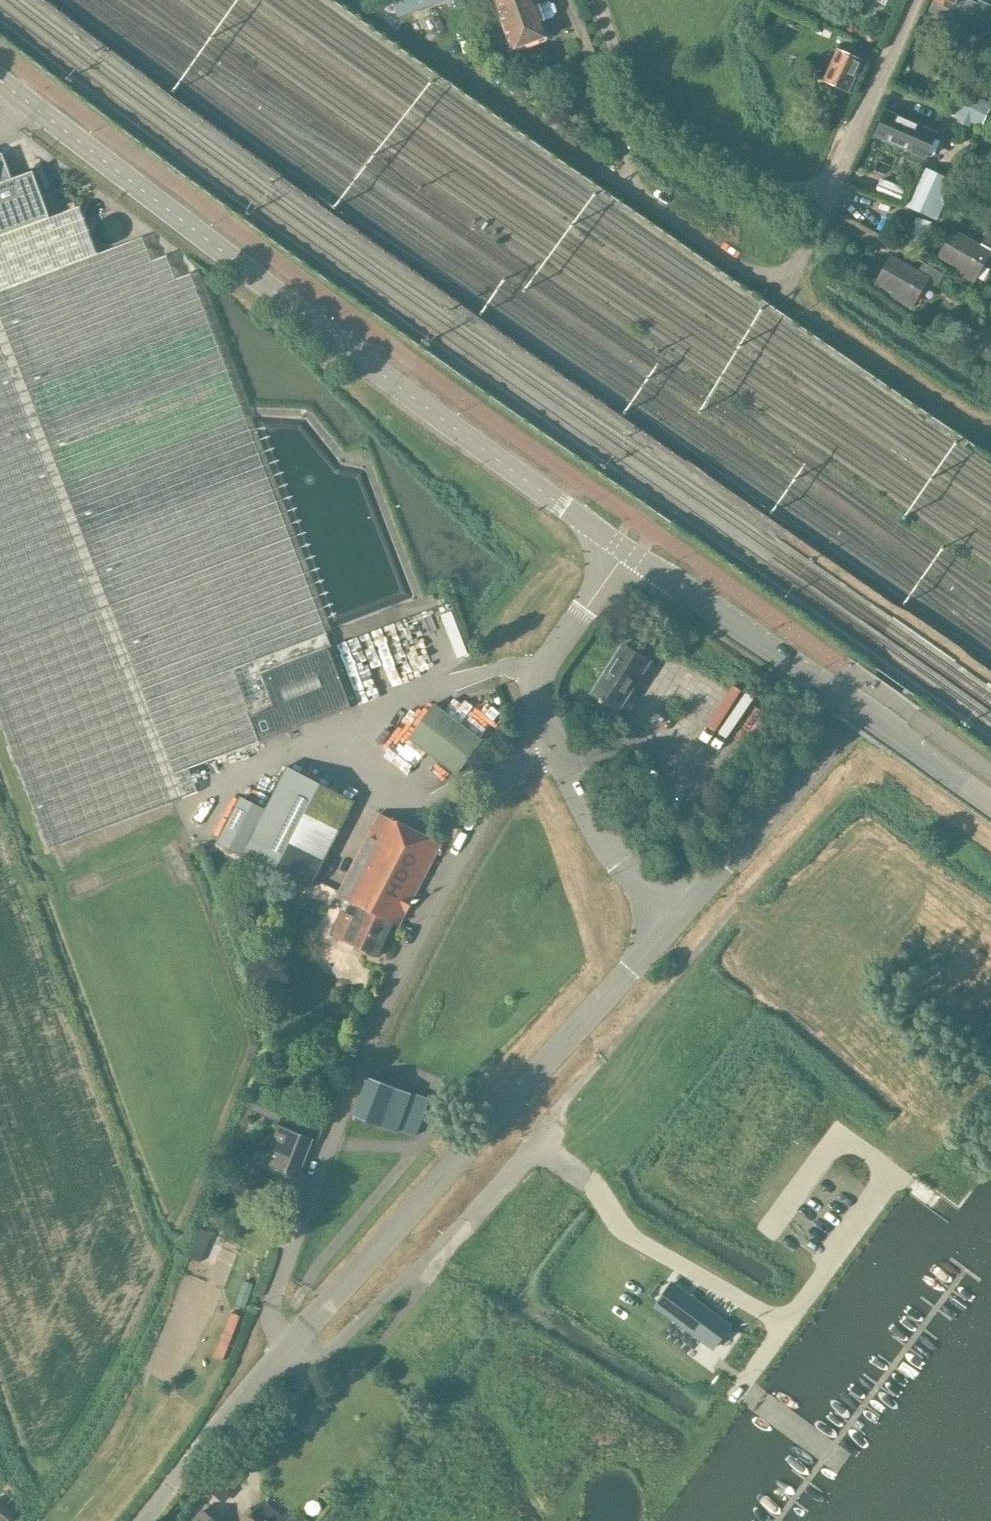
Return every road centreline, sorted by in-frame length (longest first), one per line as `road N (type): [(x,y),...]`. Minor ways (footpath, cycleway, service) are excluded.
road 1 (tertiary): [(620,542),(0,82)]
road 2 (residential): [(551,737),(492,791),(381,1005),(267,1312),(288,1347)]
road 3 (tertiary): [(288,1347),(671,921)]
road 4 (unclassified): [(671,921),(849,725),(990,549)]
road 5 (tertiary): [(990,808),(620,542)]
road 6 (track): [(537,1145),(564,1099),(817,813)]
road 7 (unclassified): [(822,214),(913,0)]
road 8 (tertiary): [(139,1520),(288,1347)]
road 9 (tertiary): [(671,921),(604,842),(551,737)]
road 10 (tertiary): [(551,737),(537,673),(620,542)]
road 11 (track): [(214,1506),(296,1391),(301,1357)]

